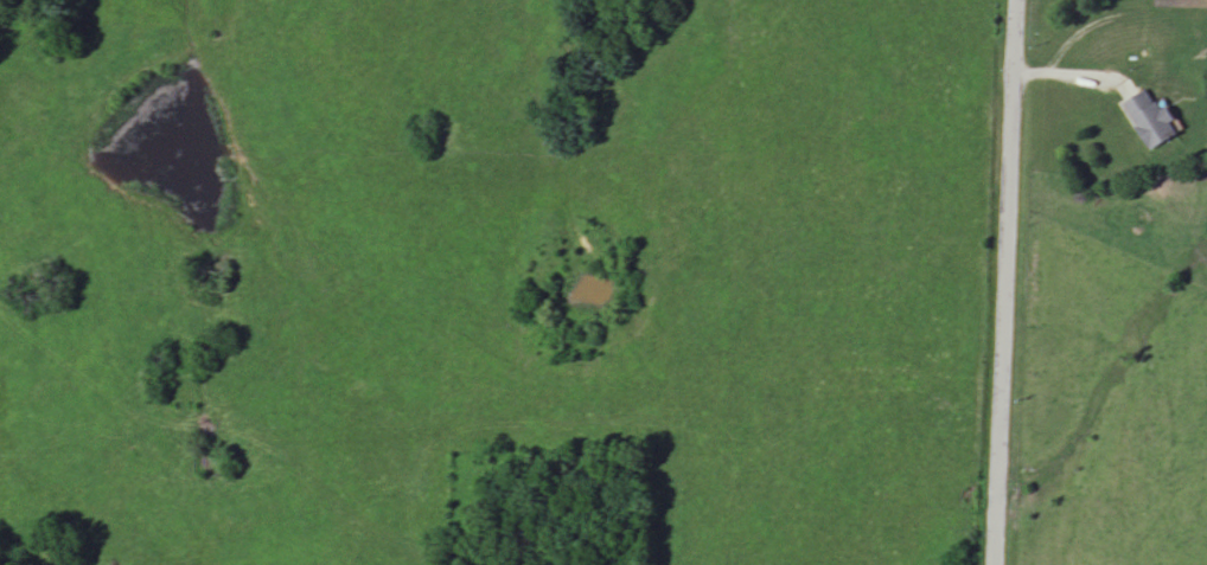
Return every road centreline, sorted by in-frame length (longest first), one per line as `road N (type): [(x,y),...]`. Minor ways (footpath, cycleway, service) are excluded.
road 1 (residential): [(994,564),(1016,0)]

